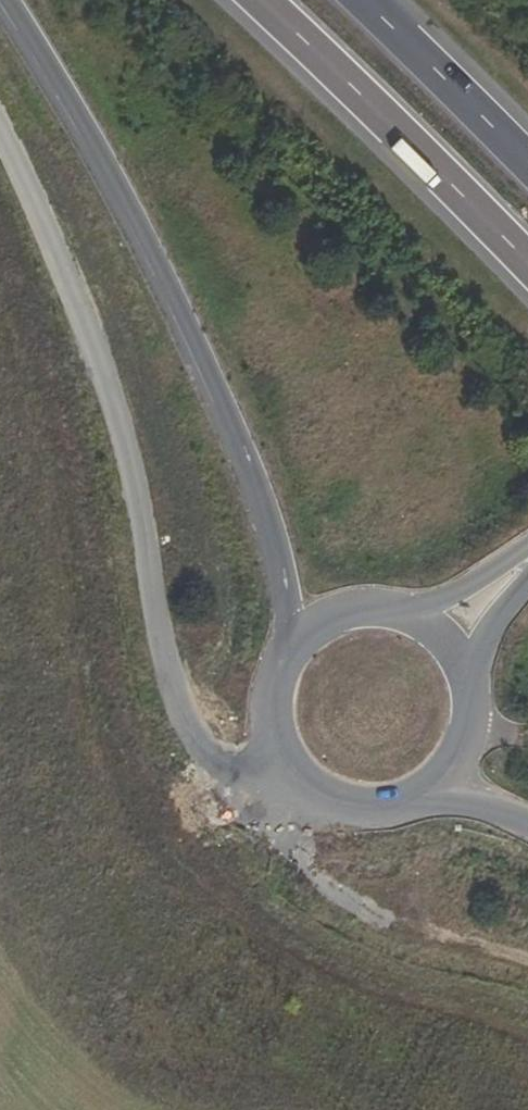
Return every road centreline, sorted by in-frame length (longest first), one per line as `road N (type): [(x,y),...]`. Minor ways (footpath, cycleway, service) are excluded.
road 1 (track): [(0,128),(93,340),(125,445),(184,714),(205,752),(228,768),(287,767)]
road 2 (trunk): [(8,0),(132,212),(231,427),(279,556),(295,638)]
road 3 (trunk): [(257,0),(527,266)]
road 4 (track): [(312,792),(296,817),(295,850),(344,899),(413,932),(527,961)]
road 5 (tertiary): [(295,638),(268,701),(287,767),(341,805),(374,809),(434,786)]
road 6 (trunk): [(527,166),(362,0)]
road 7 (tertiary): [(527,554),(469,591),(402,613)]
road 8 (tertiary): [(434,786),(468,731),(471,699),(460,663)]
road 9 (tertiary): [(460,663),(494,600),(527,562)]

